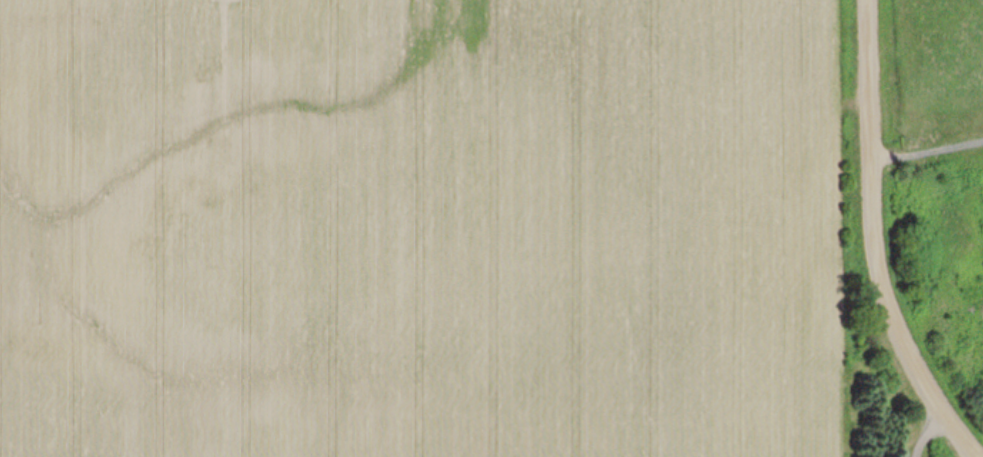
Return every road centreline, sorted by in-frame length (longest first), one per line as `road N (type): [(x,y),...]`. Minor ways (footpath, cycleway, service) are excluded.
road 1 (residential): [(869,0),(877,275),(921,385),(978,456)]

